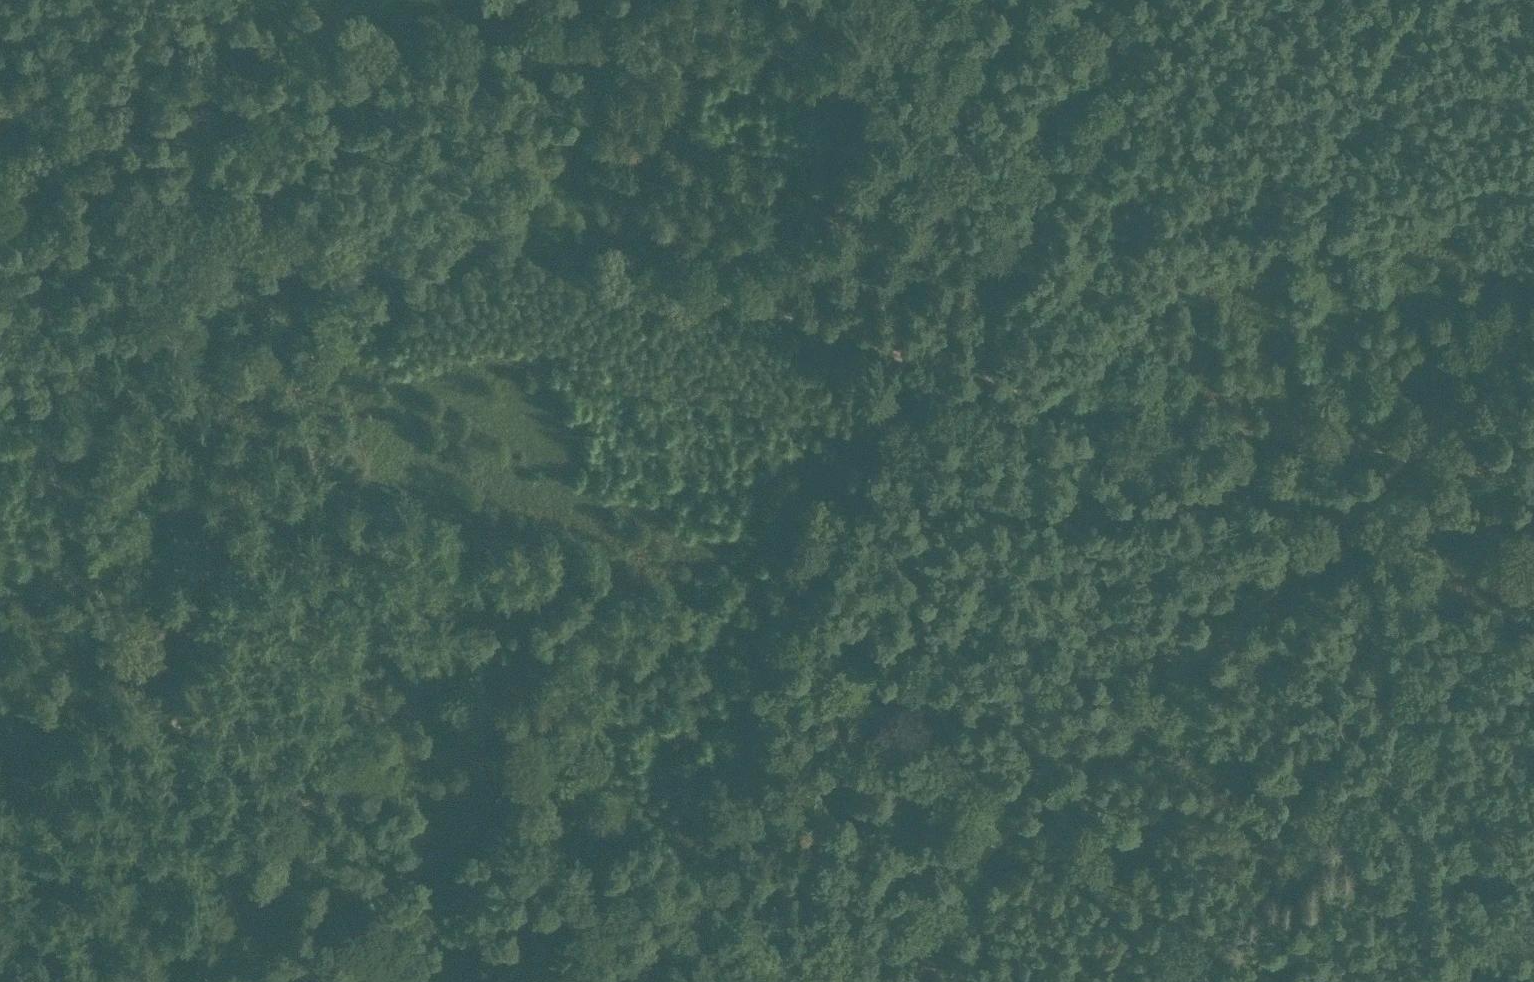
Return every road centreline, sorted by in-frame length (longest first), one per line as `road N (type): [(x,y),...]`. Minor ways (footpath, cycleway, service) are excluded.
road 1 (track): [(1533,474),(940,373),(801,319),(662,291),(538,245),(482,248),(415,269),(362,268),(269,229),(172,211),(26,160)]
road 2 (track): [(315,981),(940,373),(1011,270),(1044,168),(1075,105),(1148,0)]
road 3 (track): [(276,981),(230,895),(164,688),(76,542),(50,459),(48,261),(26,160),(0,167)]
road 4 (track): [(26,160),(148,85),(255,44),(314,29),(434,20),(500,0)]

